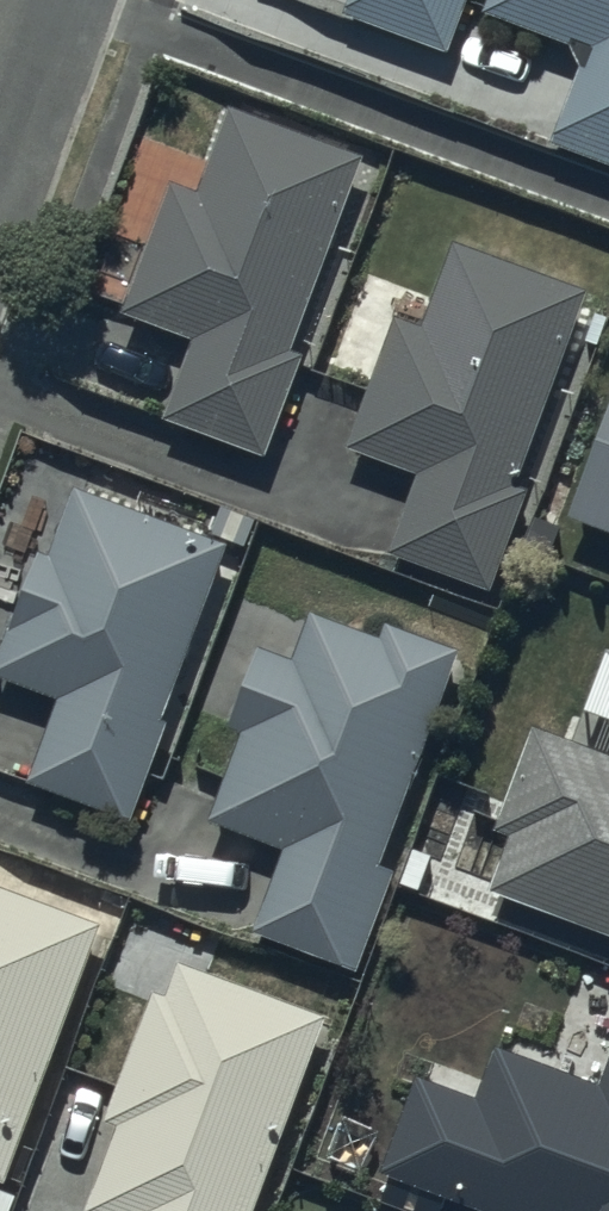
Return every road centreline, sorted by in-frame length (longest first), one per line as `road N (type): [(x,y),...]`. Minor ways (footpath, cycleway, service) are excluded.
road 1 (residential): [(48,0),(0,126)]

